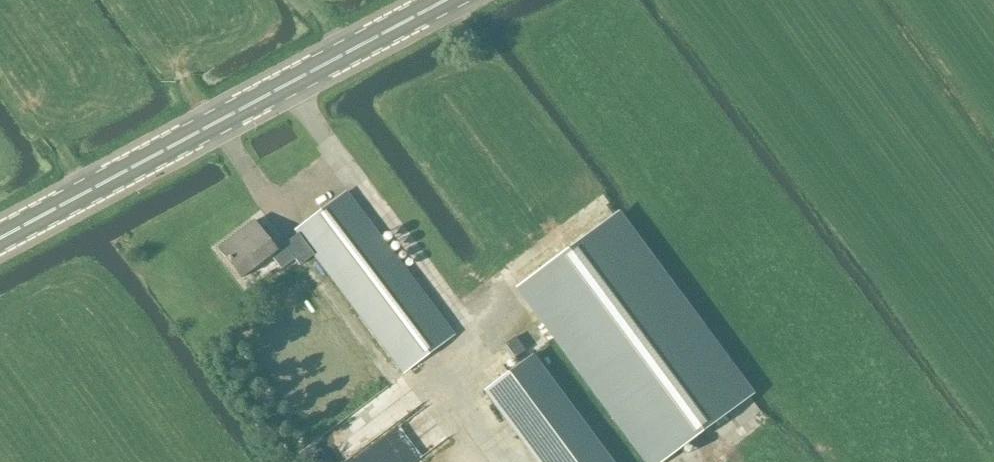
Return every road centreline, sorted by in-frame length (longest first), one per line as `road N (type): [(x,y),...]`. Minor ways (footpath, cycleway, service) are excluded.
road 1 (secondary): [(0,242),(448,0)]
road 2 (track): [(637,461),(518,312)]

